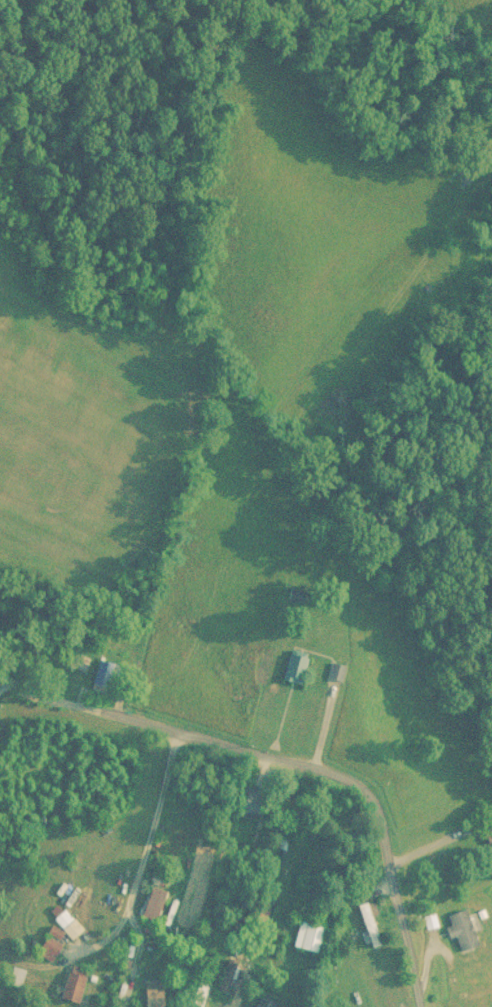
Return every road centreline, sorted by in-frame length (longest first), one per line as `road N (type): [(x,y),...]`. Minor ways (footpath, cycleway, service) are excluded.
road 1 (residential): [(419,1006),(390,869),(365,796),(331,772),(194,735),(183,734),(170,755),(121,920),(97,944),(73,952)]

